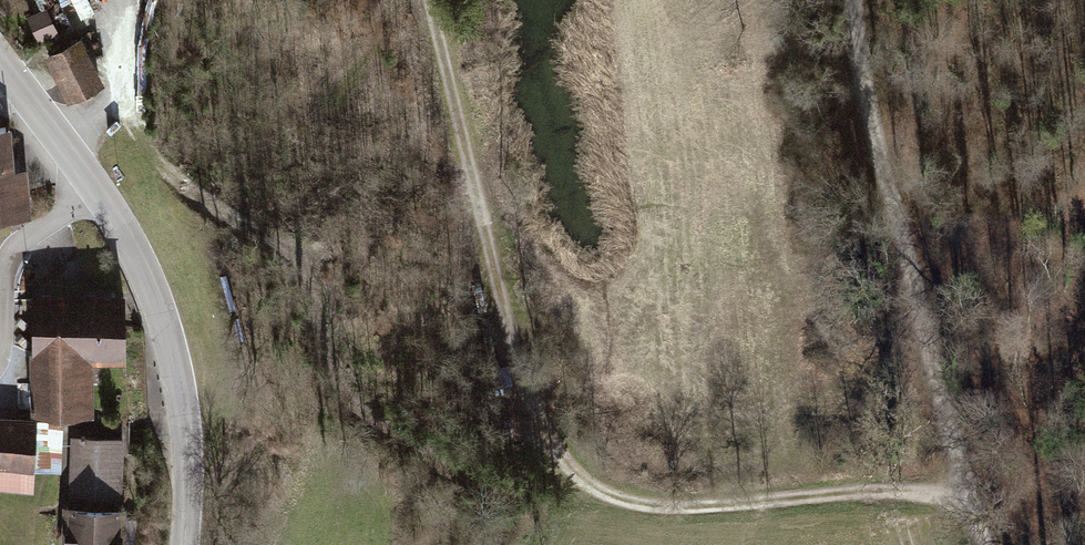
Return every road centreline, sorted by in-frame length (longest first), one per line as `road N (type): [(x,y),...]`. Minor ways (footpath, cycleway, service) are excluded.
road 1 (track): [(426,0),(464,156),(492,321),(535,419),(572,472),(640,508),(686,516),(961,495)]
road 2 (track): [(985,544),(961,495),(862,74),(856,0)]
road 3 (tertiary): [(98,191),(135,254),(180,391),(183,544)]
road 4 (residential): [(98,191),(19,245),(5,273),(0,343)]
road 5 (tertiary): [(0,61),(98,191)]

